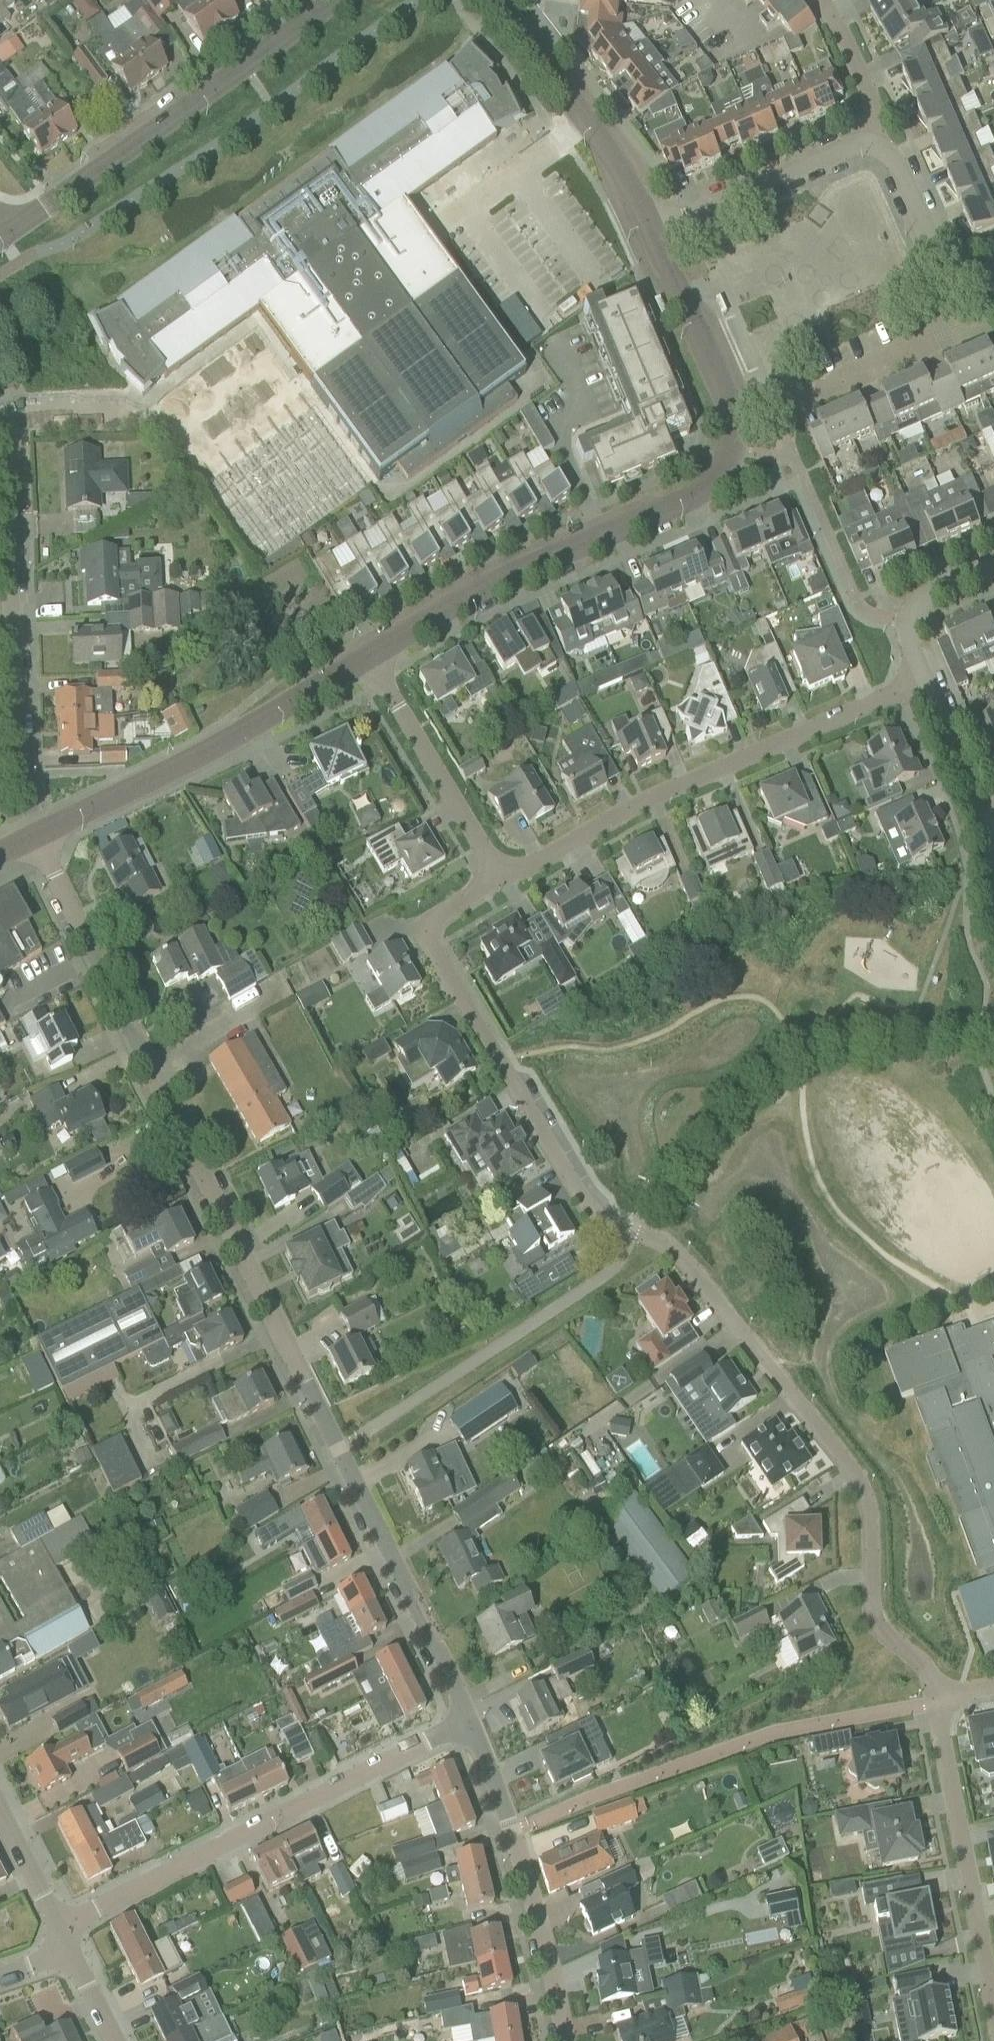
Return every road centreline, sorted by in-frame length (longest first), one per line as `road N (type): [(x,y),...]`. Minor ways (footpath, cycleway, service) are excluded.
road 1 (residential): [(937,1700),(918,1660),(875,1618),(871,1516),(855,1474),(679,1255),(600,1214),(561,1166),(434,947),(437,921),(496,871)]
road 2 (residential): [(467,1721),(34,835)]
road 3 (residential): [(367,656),(483,586),(697,495),(720,475),(732,453),(732,415),(652,234)]
road 4 (residential): [(496,871),(536,864),(625,810),(925,681)]
road 5 (residential): [(61,1933),(467,1721)]
road 6 (tertiary): [(1,236),(328,0)]
road 7 (residential): [(34,835),(226,743),(367,656)]
road 8 (residential): [(34,835),(15,738),(5,484)]
road 9 (residential): [(467,1721),(511,1832),(564,2040)]
road 10 (residential): [(992,1993),(937,1700)]
road 11 (residential): [(652,234),(617,162),(493,0)]
road 12 (residential): [(367,656),(496,871)]
road 13 (residential): [(652,234),(842,147),(867,145)]
road 14 (residential): [(798,401),(950,334),(963,276)]
road 15 (residential): [(992,836),(925,681)]
road 16 (residential): [(867,145),(897,163),(937,254),(963,276)]
road 17 (residential): [(925,681),(909,639),(915,609),(993,568)]
road 18 (residential): [(822,0),(865,92),(867,145)]
road 19 (residential): [(61,1933),(0,1809)]

